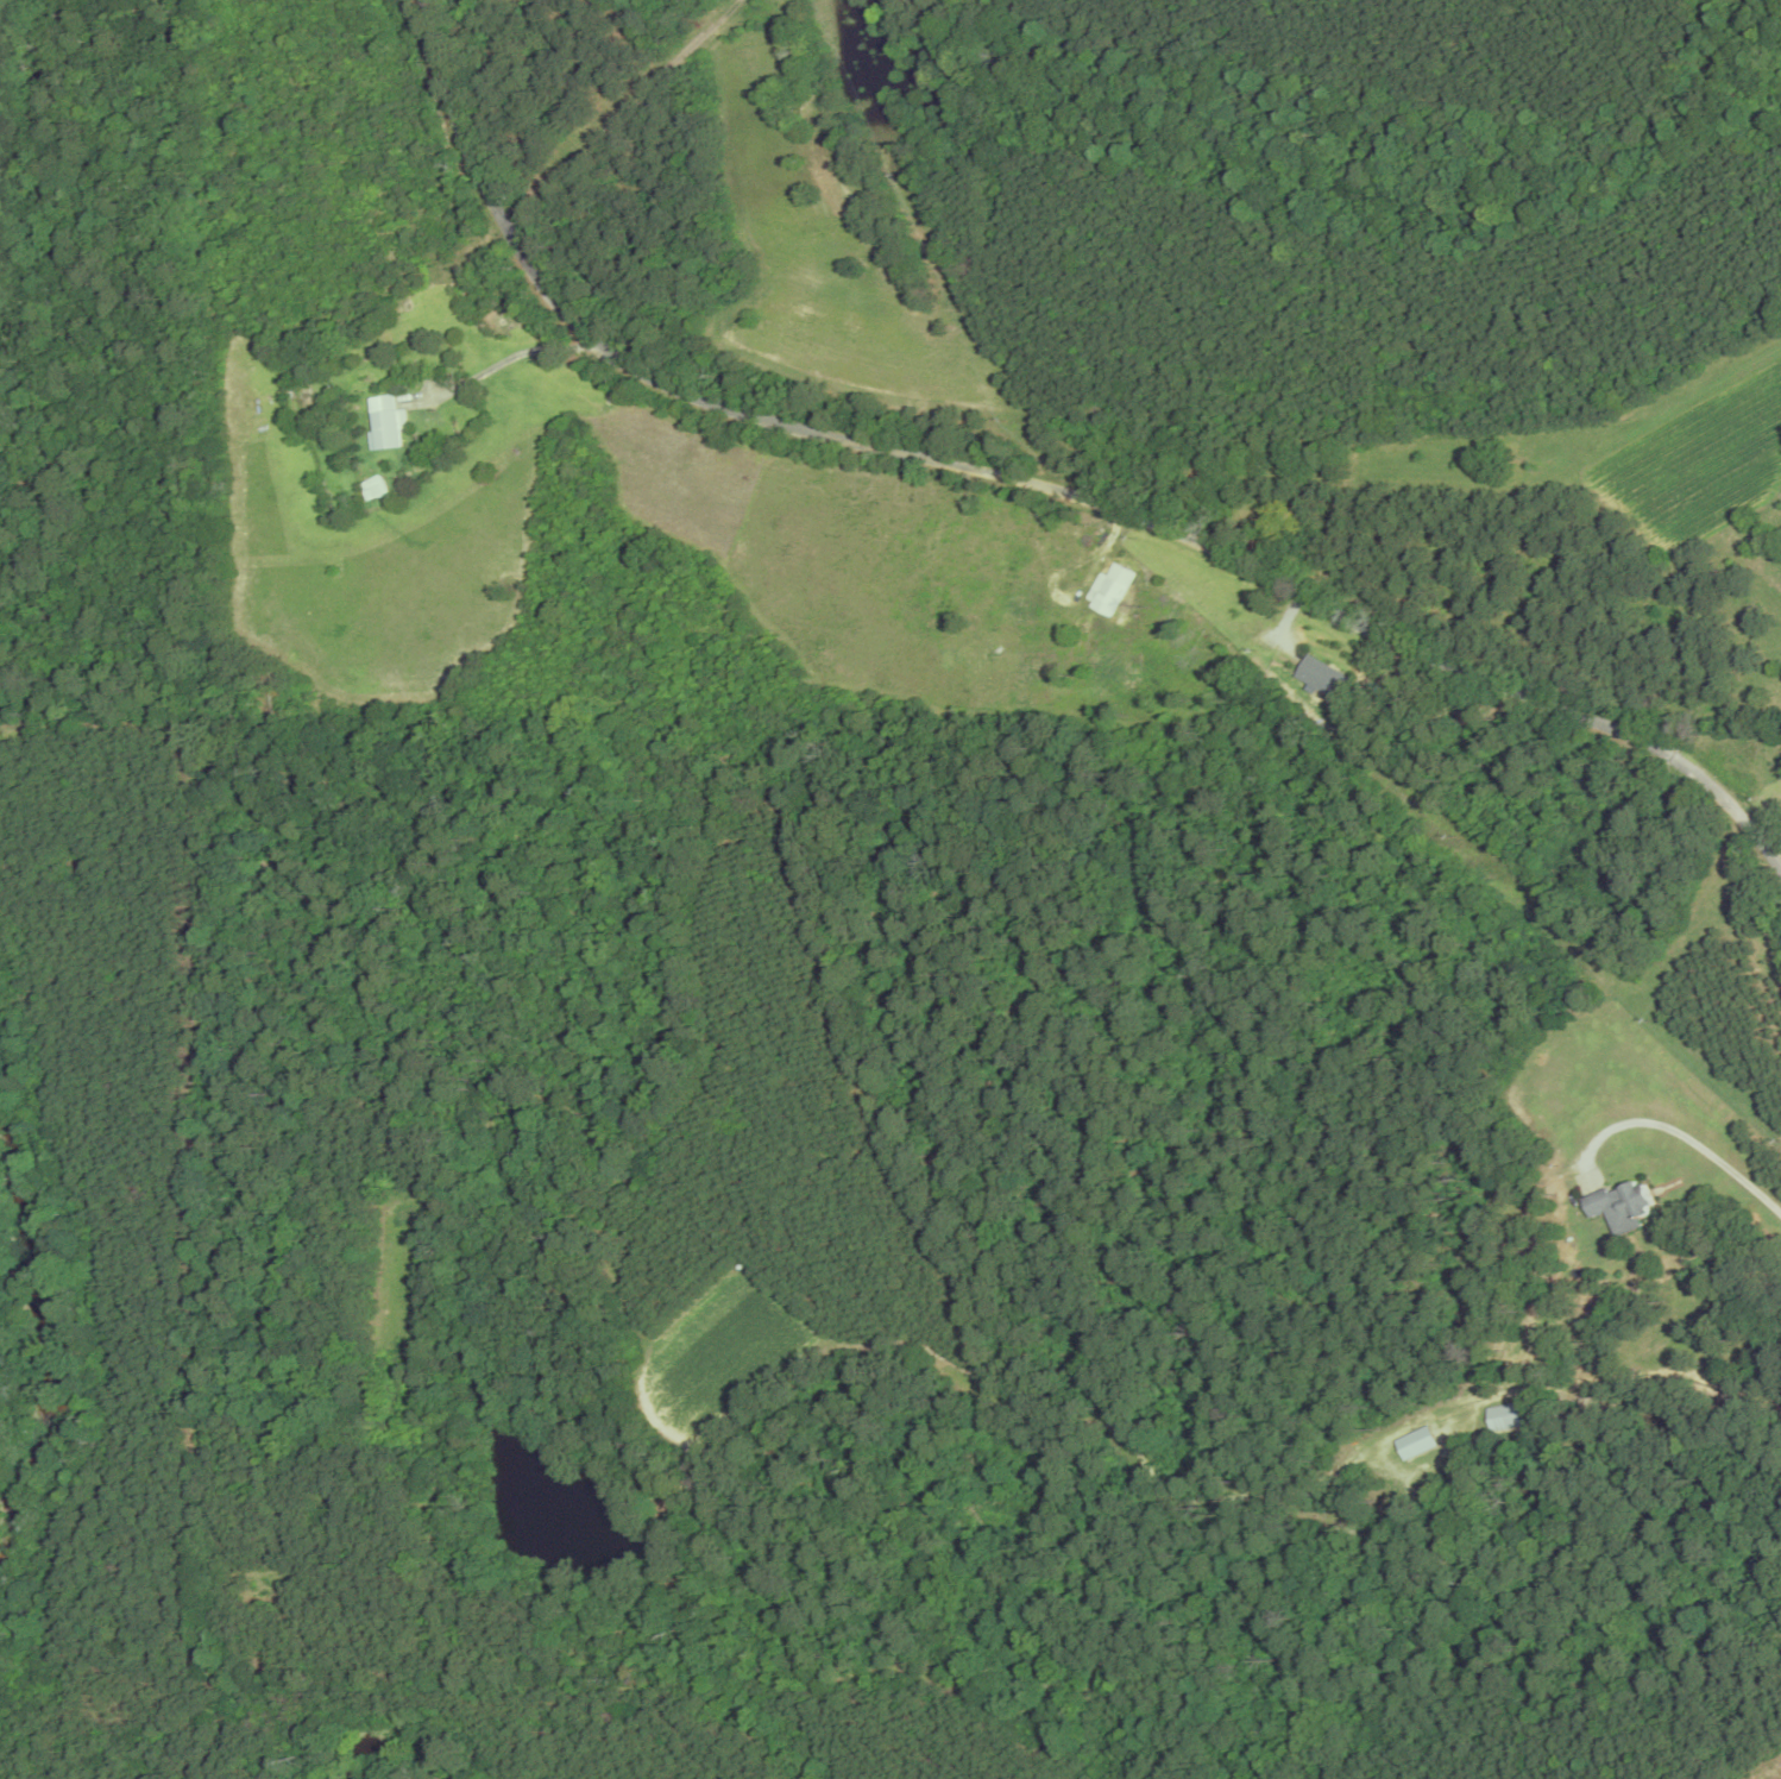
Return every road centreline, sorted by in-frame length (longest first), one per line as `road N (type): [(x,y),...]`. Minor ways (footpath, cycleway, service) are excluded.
road 1 (residential): [(1780,870),(1680,742),(1484,659),(772,414),(617,331),(522,247),(432,0)]

